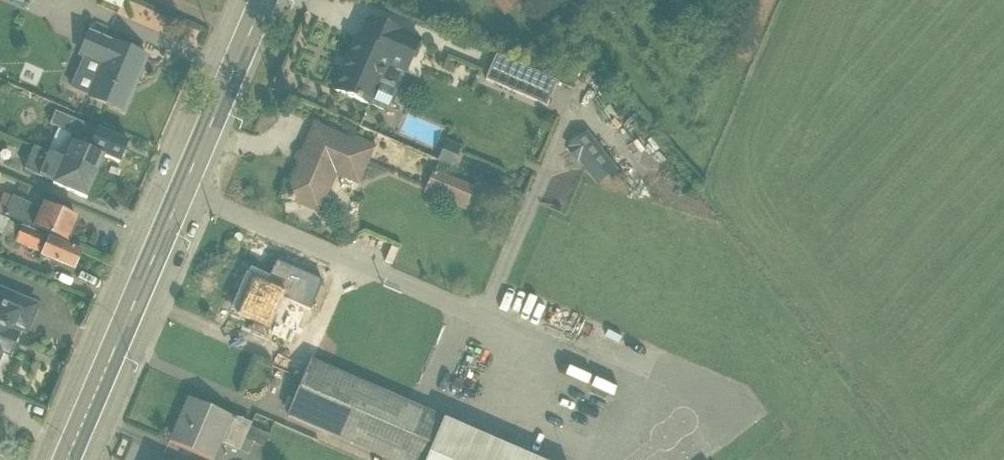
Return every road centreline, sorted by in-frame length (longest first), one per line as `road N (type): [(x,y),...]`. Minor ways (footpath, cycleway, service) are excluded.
road 1 (primary): [(67,459),(262,0)]

